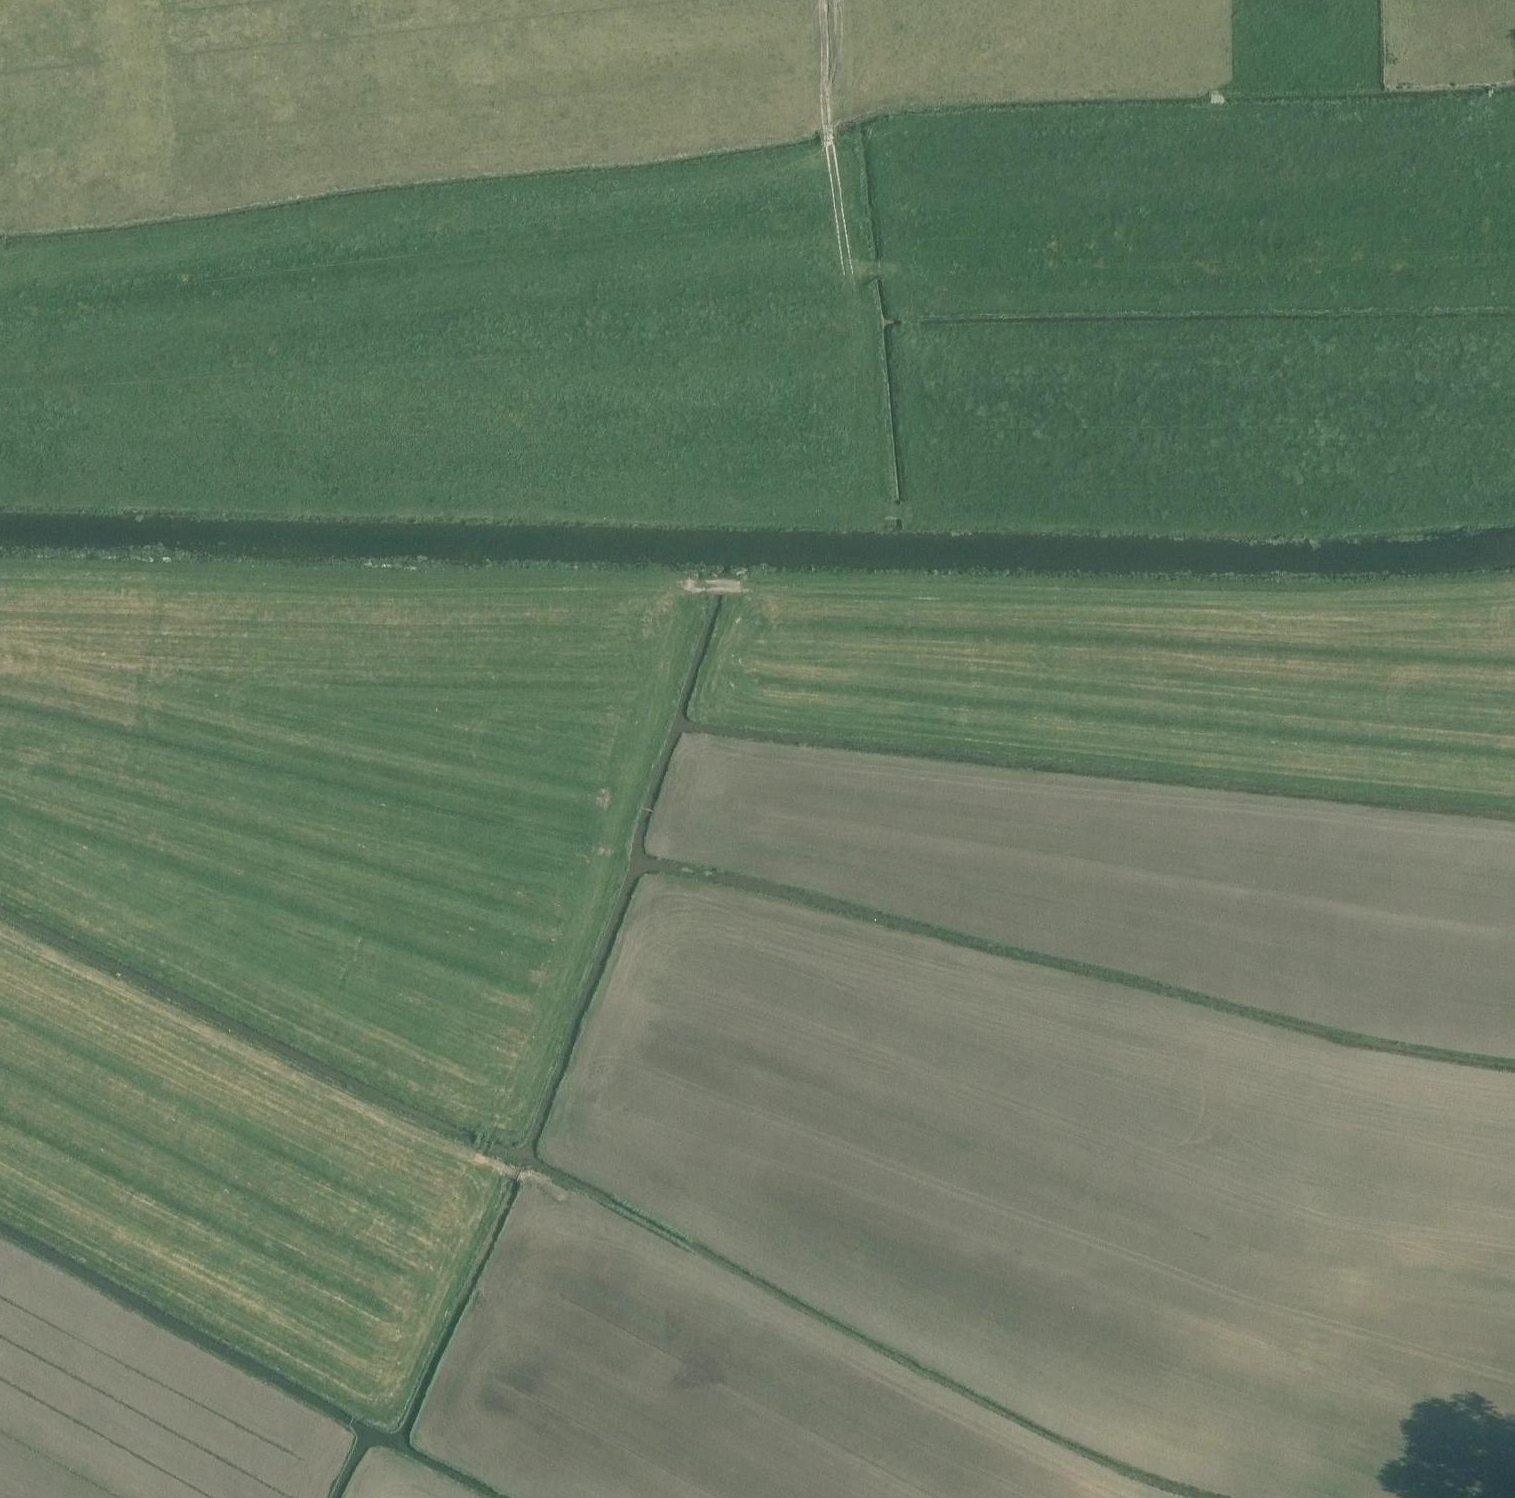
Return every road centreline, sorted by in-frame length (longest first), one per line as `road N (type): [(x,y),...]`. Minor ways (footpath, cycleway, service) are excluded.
road 1 (track): [(1514,597),(1328,607),(753,585),(0,579)]
road 2 (track): [(1130,1497),(563,1191),(476,1156)]
road 3 (track): [(479,1149),(476,1156),(0,923)]
road 4 (track): [(822,0),(827,124),(848,273)]

